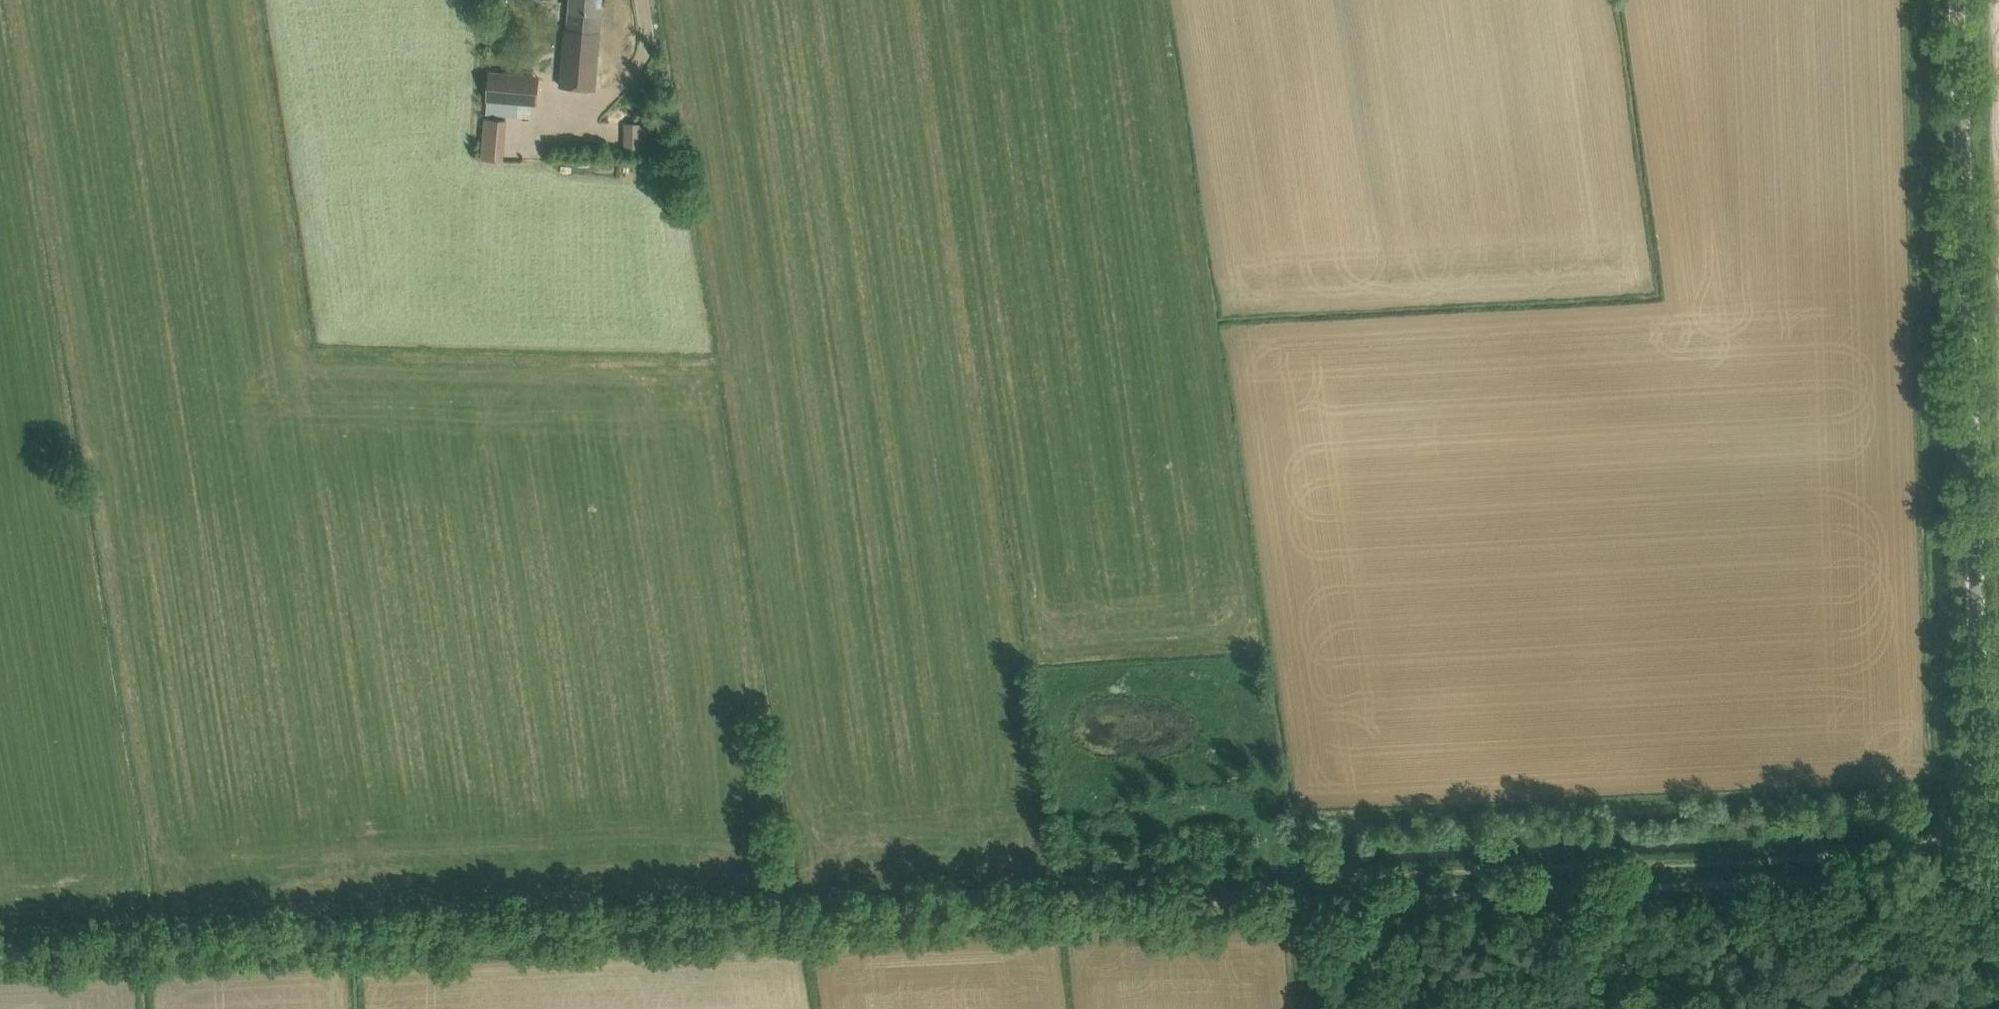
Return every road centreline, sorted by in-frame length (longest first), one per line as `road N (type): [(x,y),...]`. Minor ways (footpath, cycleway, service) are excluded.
road 1 (unclassified): [(1998,837),(1979,729),(1961,0)]

